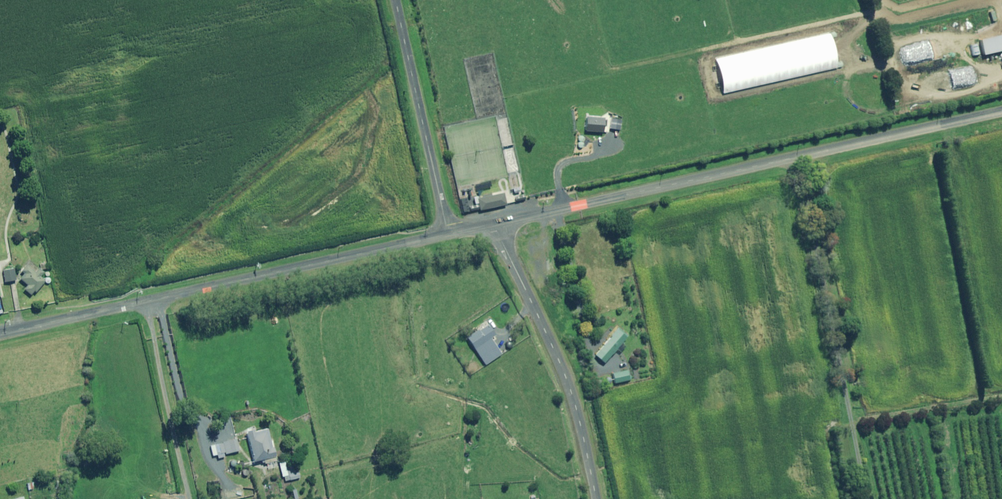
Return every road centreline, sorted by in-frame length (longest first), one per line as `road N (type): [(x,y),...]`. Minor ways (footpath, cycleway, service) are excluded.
road 1 (unclassified): [(495,224),(1001,113)]
road 2 (unclassified): [(0,334),(448,235)]
road 3 (unclassified): [(495,224),(565,377),(596,498)]
road 4 (unclassified): [(396,0),(448,235)]

